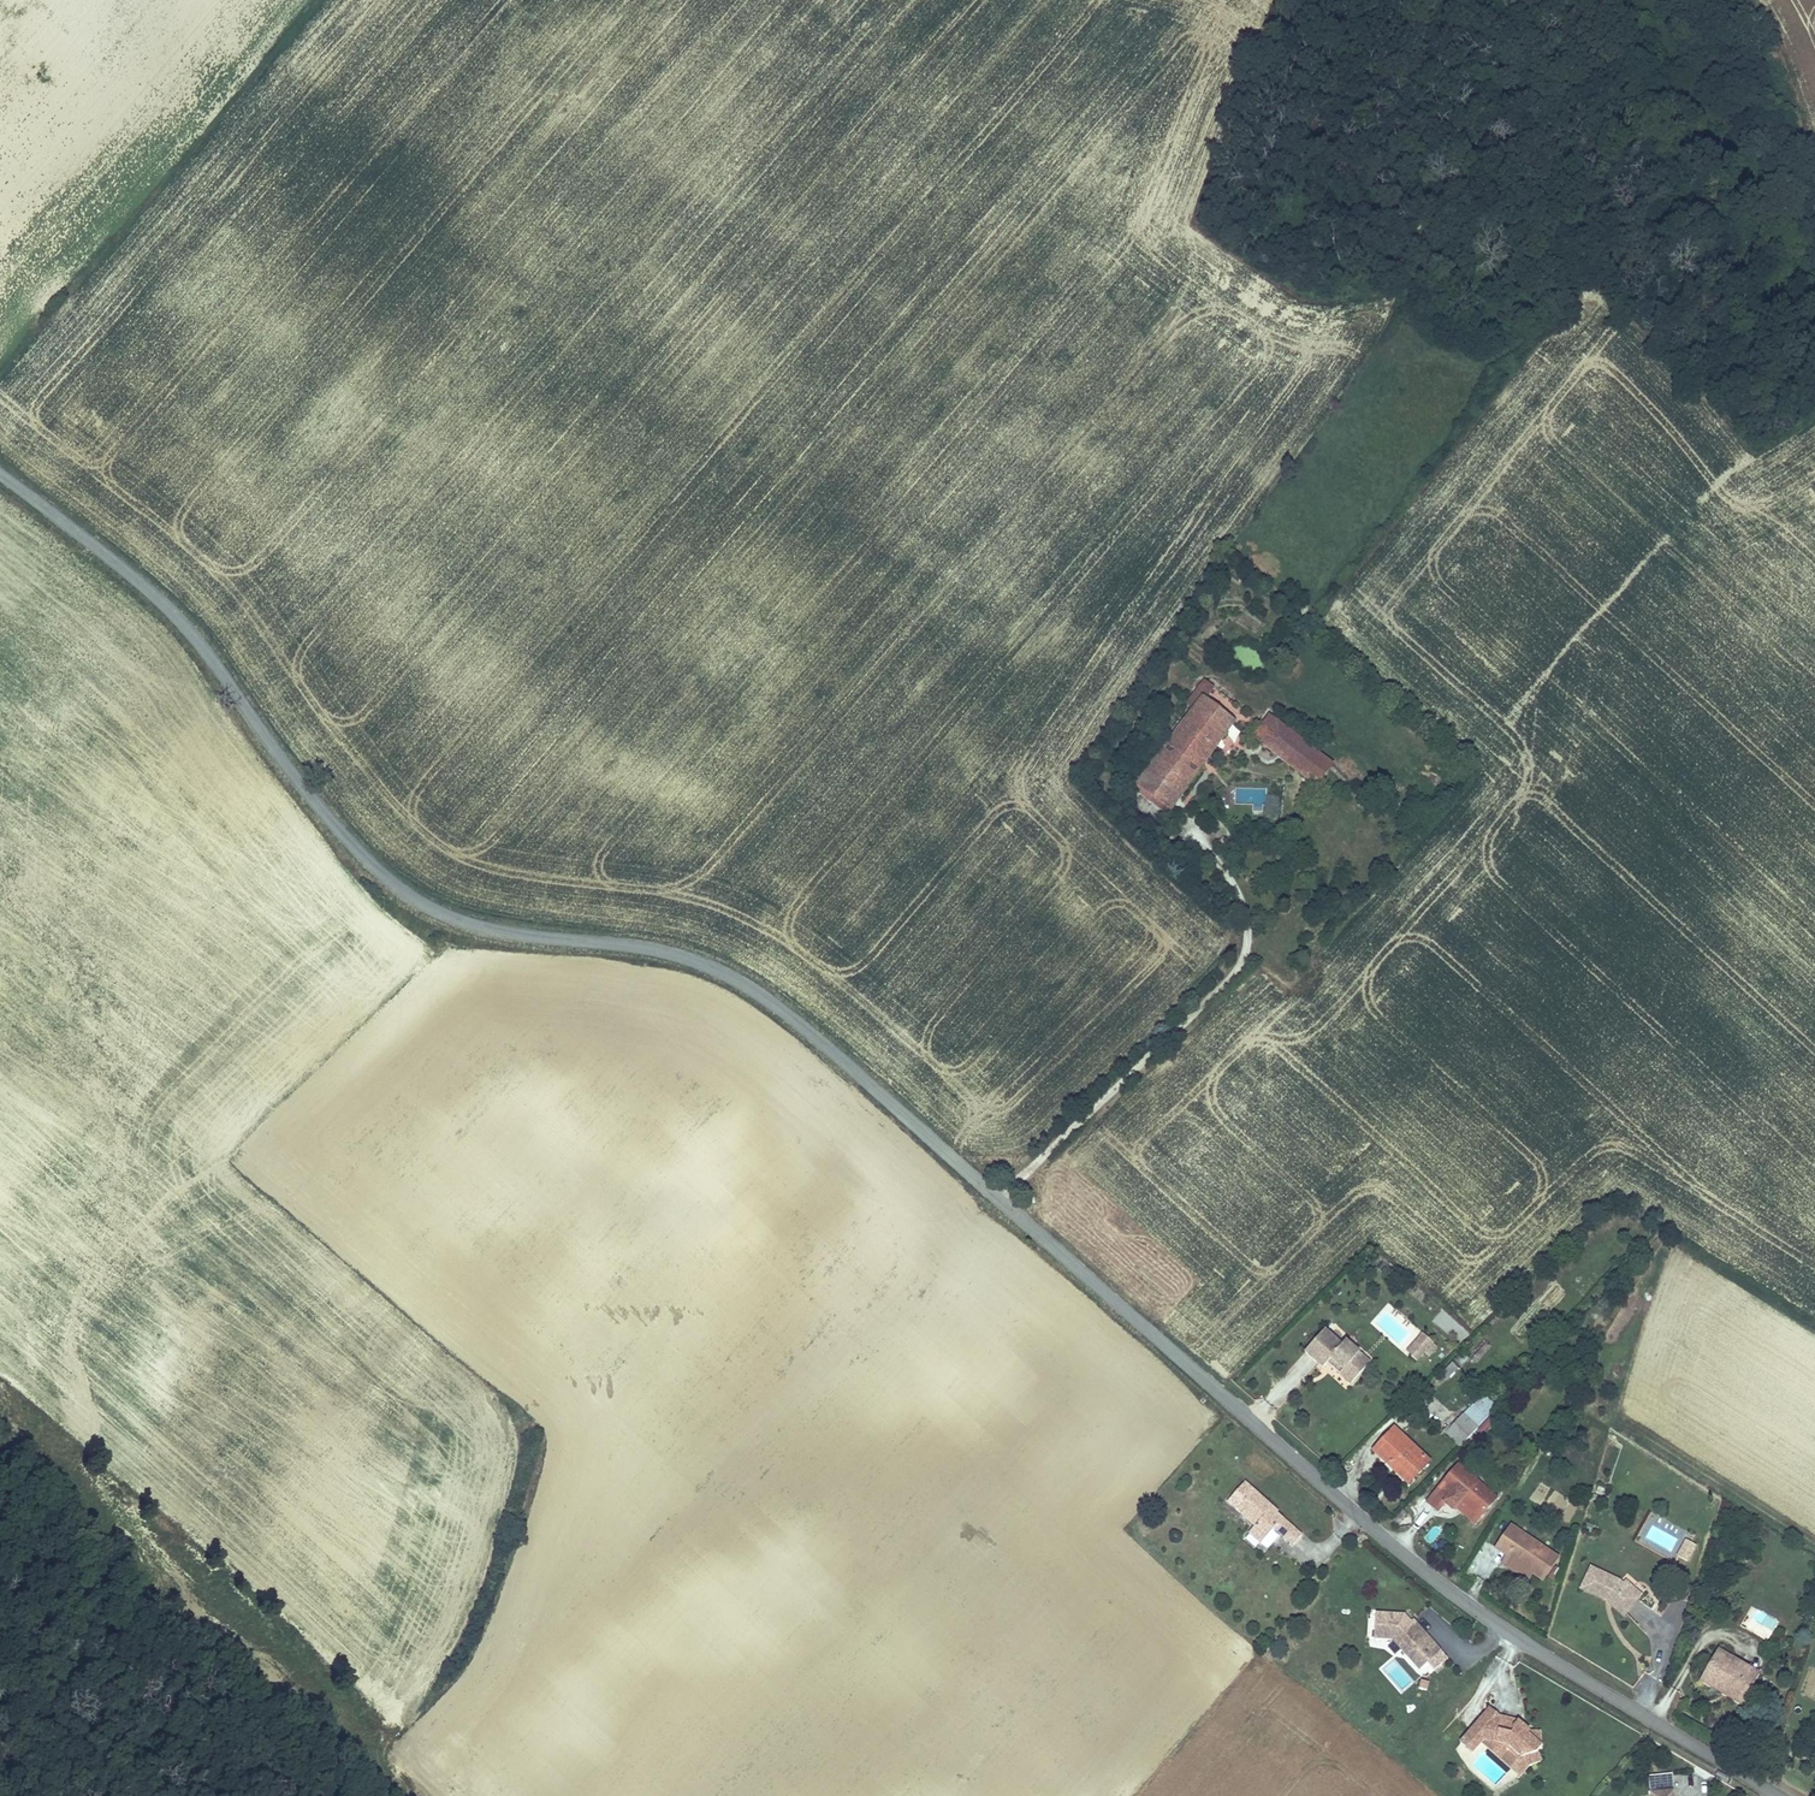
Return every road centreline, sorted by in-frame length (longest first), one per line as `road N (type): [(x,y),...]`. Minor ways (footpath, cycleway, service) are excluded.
road 1 (tertiary): [(0,476),(175,617),(323,815),(402,893),(495,931),(684,959),(764,998),(1448,1590),(1779,1795)]

